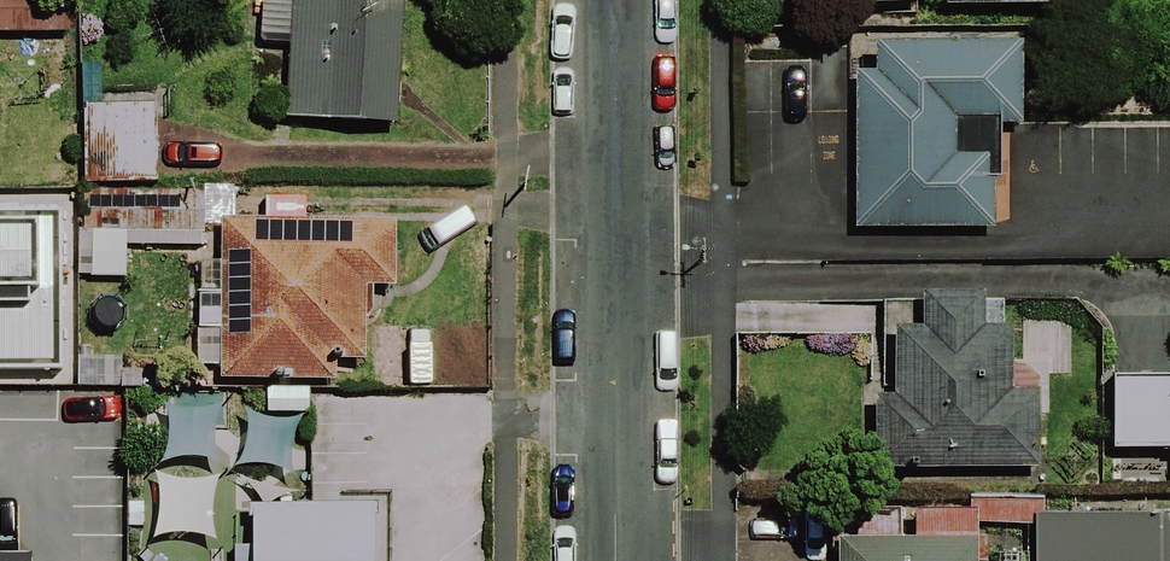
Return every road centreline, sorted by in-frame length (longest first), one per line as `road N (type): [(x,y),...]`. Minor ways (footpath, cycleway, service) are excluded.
road 1 (residential): [(614,0),(616,560)]

